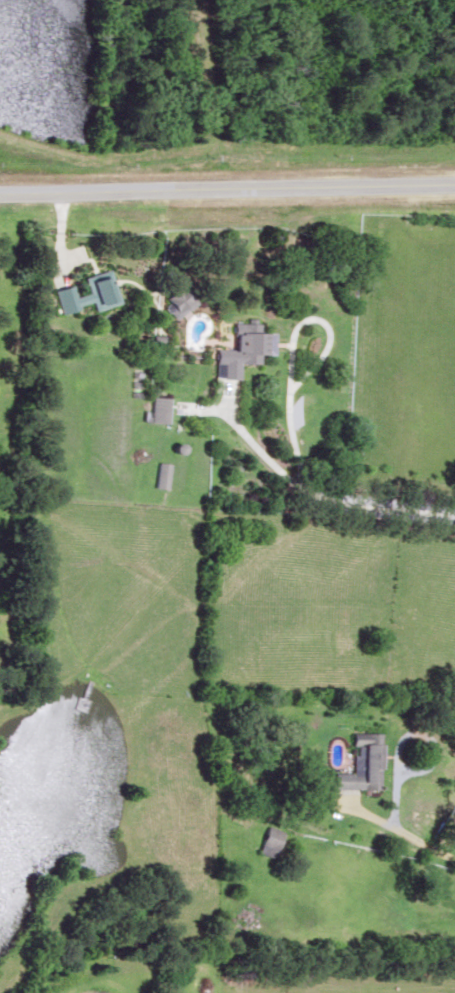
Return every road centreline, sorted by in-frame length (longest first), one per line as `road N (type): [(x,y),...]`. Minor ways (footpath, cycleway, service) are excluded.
road 1 (residential): [(454,184),(0,189)]
road 2 (residential): [(454,522),(310,508),(294,484),(288,385)]
road 3 (residential): [(288,385),(324,347),(325,327),(315,317),(290,329),(288,385)]

